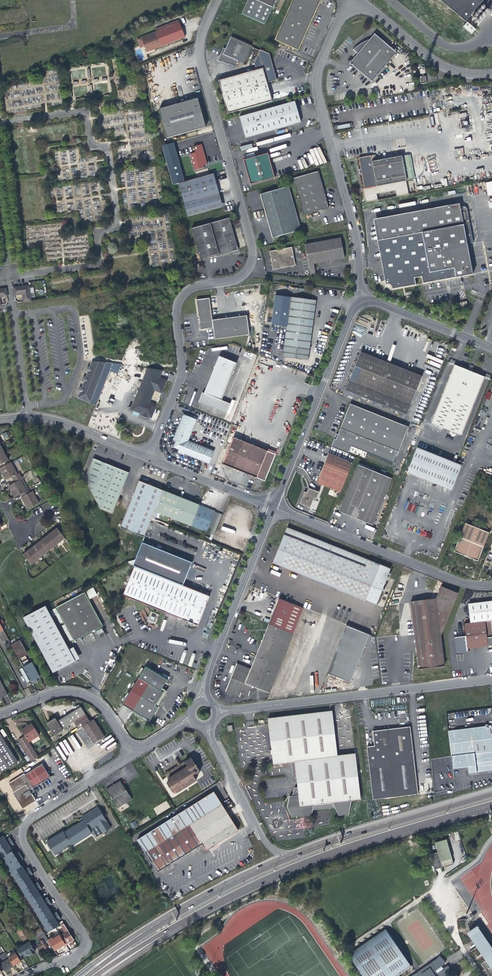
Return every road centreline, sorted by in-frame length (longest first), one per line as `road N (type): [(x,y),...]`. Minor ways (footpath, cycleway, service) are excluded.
road 1 (residential): [(146,456),(179,373),(177,300),(190,287),(235,280),(253,256),(200,64),(213,0)]
road 2 (residential): [(348,0),(315,79),(355,228),(354,294)]
road 3 (trunk): [(179,923),(281,871),(455,815)]
road 4 (unclassified): [(491,679),(215,712)]
road 5 (unclassified): [(491,585),(460,581),(271,506)]
road 6 (residential): [(354,294),(271,506)]
road 7 (unclassified): [(203,700),(204,678),(271,506)]
road 8 (residential): [(24,975),(78,956),(86,943),(24,844),(23,829)]
road 9 (trunk): [(491,793),(323,842)]
road 10 (residential): [(133,754),(104,709),(77,692),(0,714)]
road 11 (residential): [(491,72),(441,68),(354,0)]
road 12 (trunk): [(323,842),(179,911)]
road 13 (residential): [(0,419),(53,420),(146,456)]
road 14 (residential): [(491,348),(354,294)]
road 15 (residential): [(146,456),(271,506)]
road 16 (unclassified): [(23,829),(133,754)]
road 17 (trunk): [(179,911),(76,975)]

